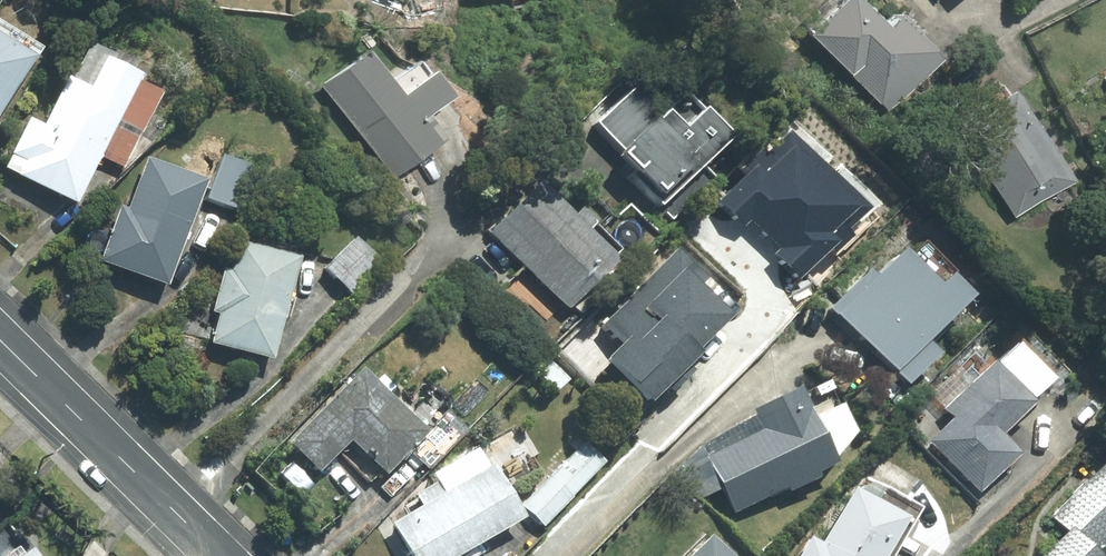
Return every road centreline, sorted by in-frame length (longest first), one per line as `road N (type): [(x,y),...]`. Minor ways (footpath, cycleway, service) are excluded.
road 1 (secondary): [(0,341),(218,555)]

